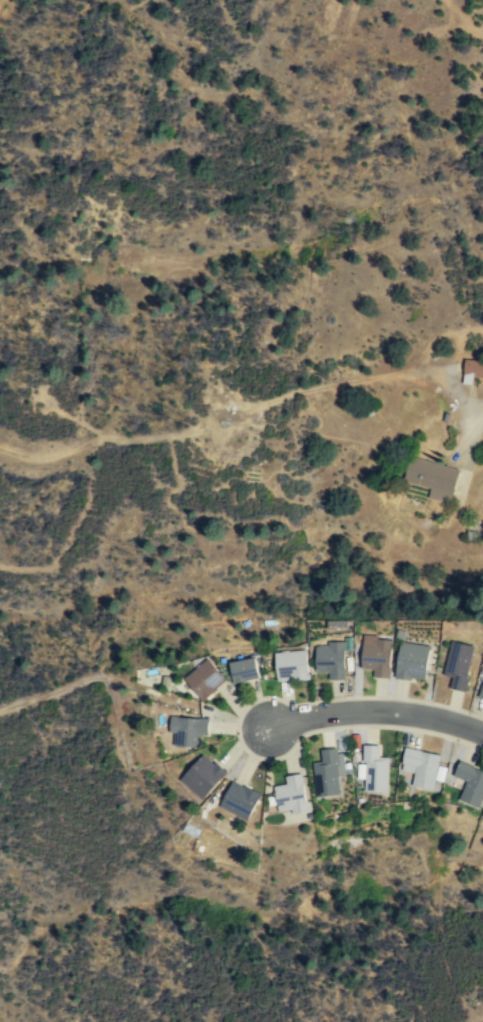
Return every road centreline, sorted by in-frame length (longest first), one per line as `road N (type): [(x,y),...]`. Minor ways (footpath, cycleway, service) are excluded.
road 1 (residential): [(268,727),(400,712),(482,735)]

